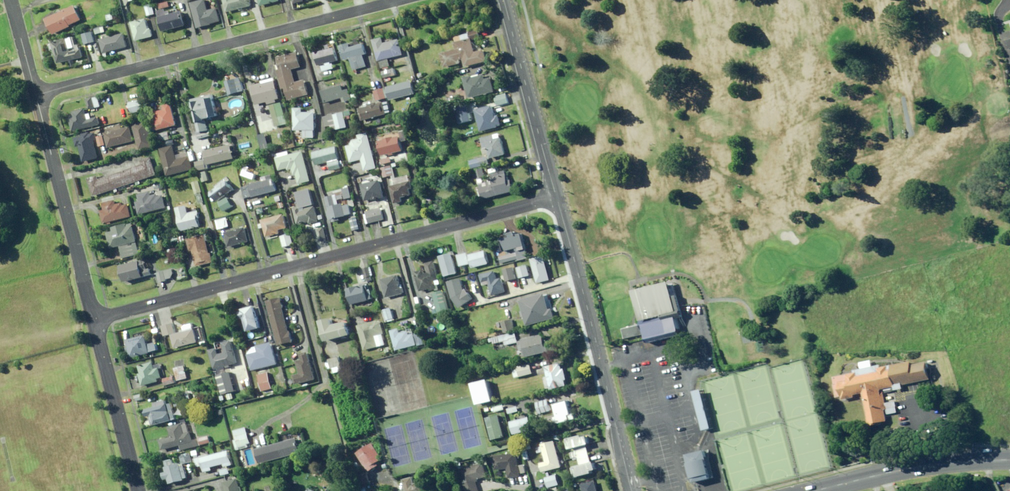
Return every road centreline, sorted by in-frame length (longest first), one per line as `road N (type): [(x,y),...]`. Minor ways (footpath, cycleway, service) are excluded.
road 1 (residential): [(95,319),(556,196)]
road 2 (residential): [(37,96),(400,0)]
road 3 (residential): [(631,490),(556,196)]
road 4 (residential): [(37,96),(95,319)]
road 5 (residential): [(556,196),(504,0)]
road 6 (residential): [(95,319),(140,490)]
road 7 (secondary): [(1009,460),(883,474)]

